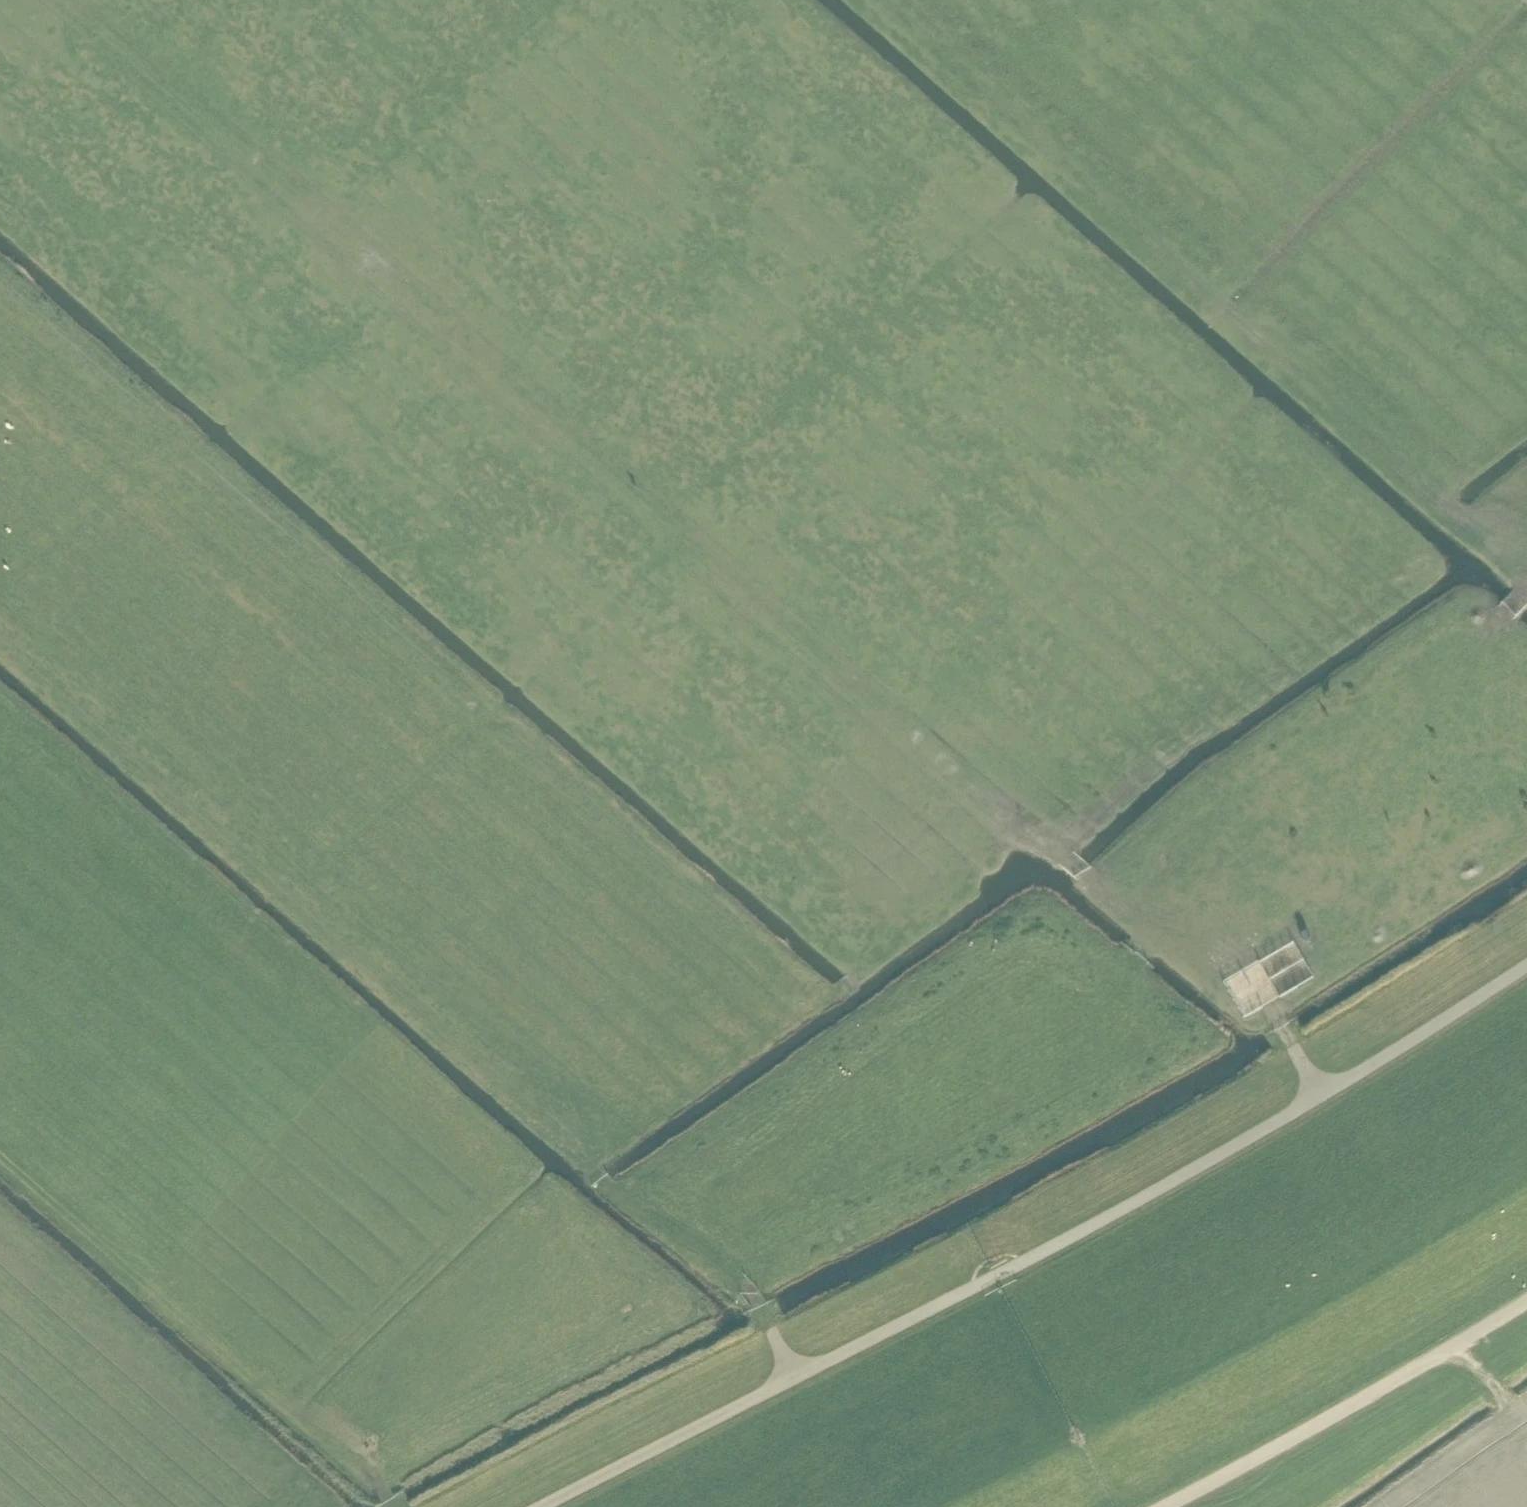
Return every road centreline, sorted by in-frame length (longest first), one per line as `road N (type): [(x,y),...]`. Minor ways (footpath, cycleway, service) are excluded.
road 1 (unclassified): [(1163,1506),(1526,1302)]

